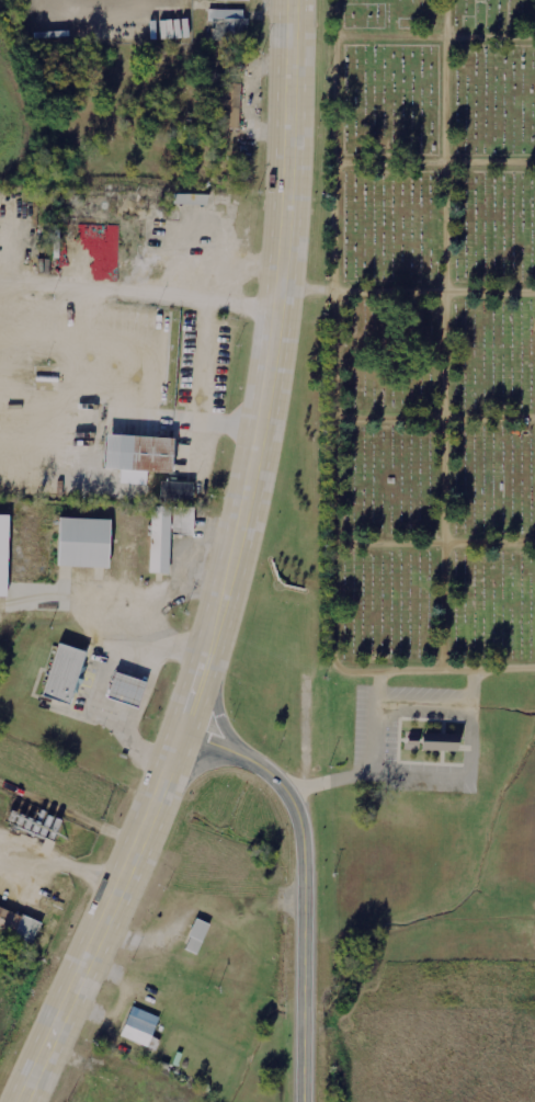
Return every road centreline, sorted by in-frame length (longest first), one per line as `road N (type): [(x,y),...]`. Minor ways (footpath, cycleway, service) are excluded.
road 1 (primary): [(14,1101),(187,731),(234,573),(291,227),(296,0)]
road 2 (tertiary): [(307,1101),(303,800),(285,772),(227,741),(187,731)]

